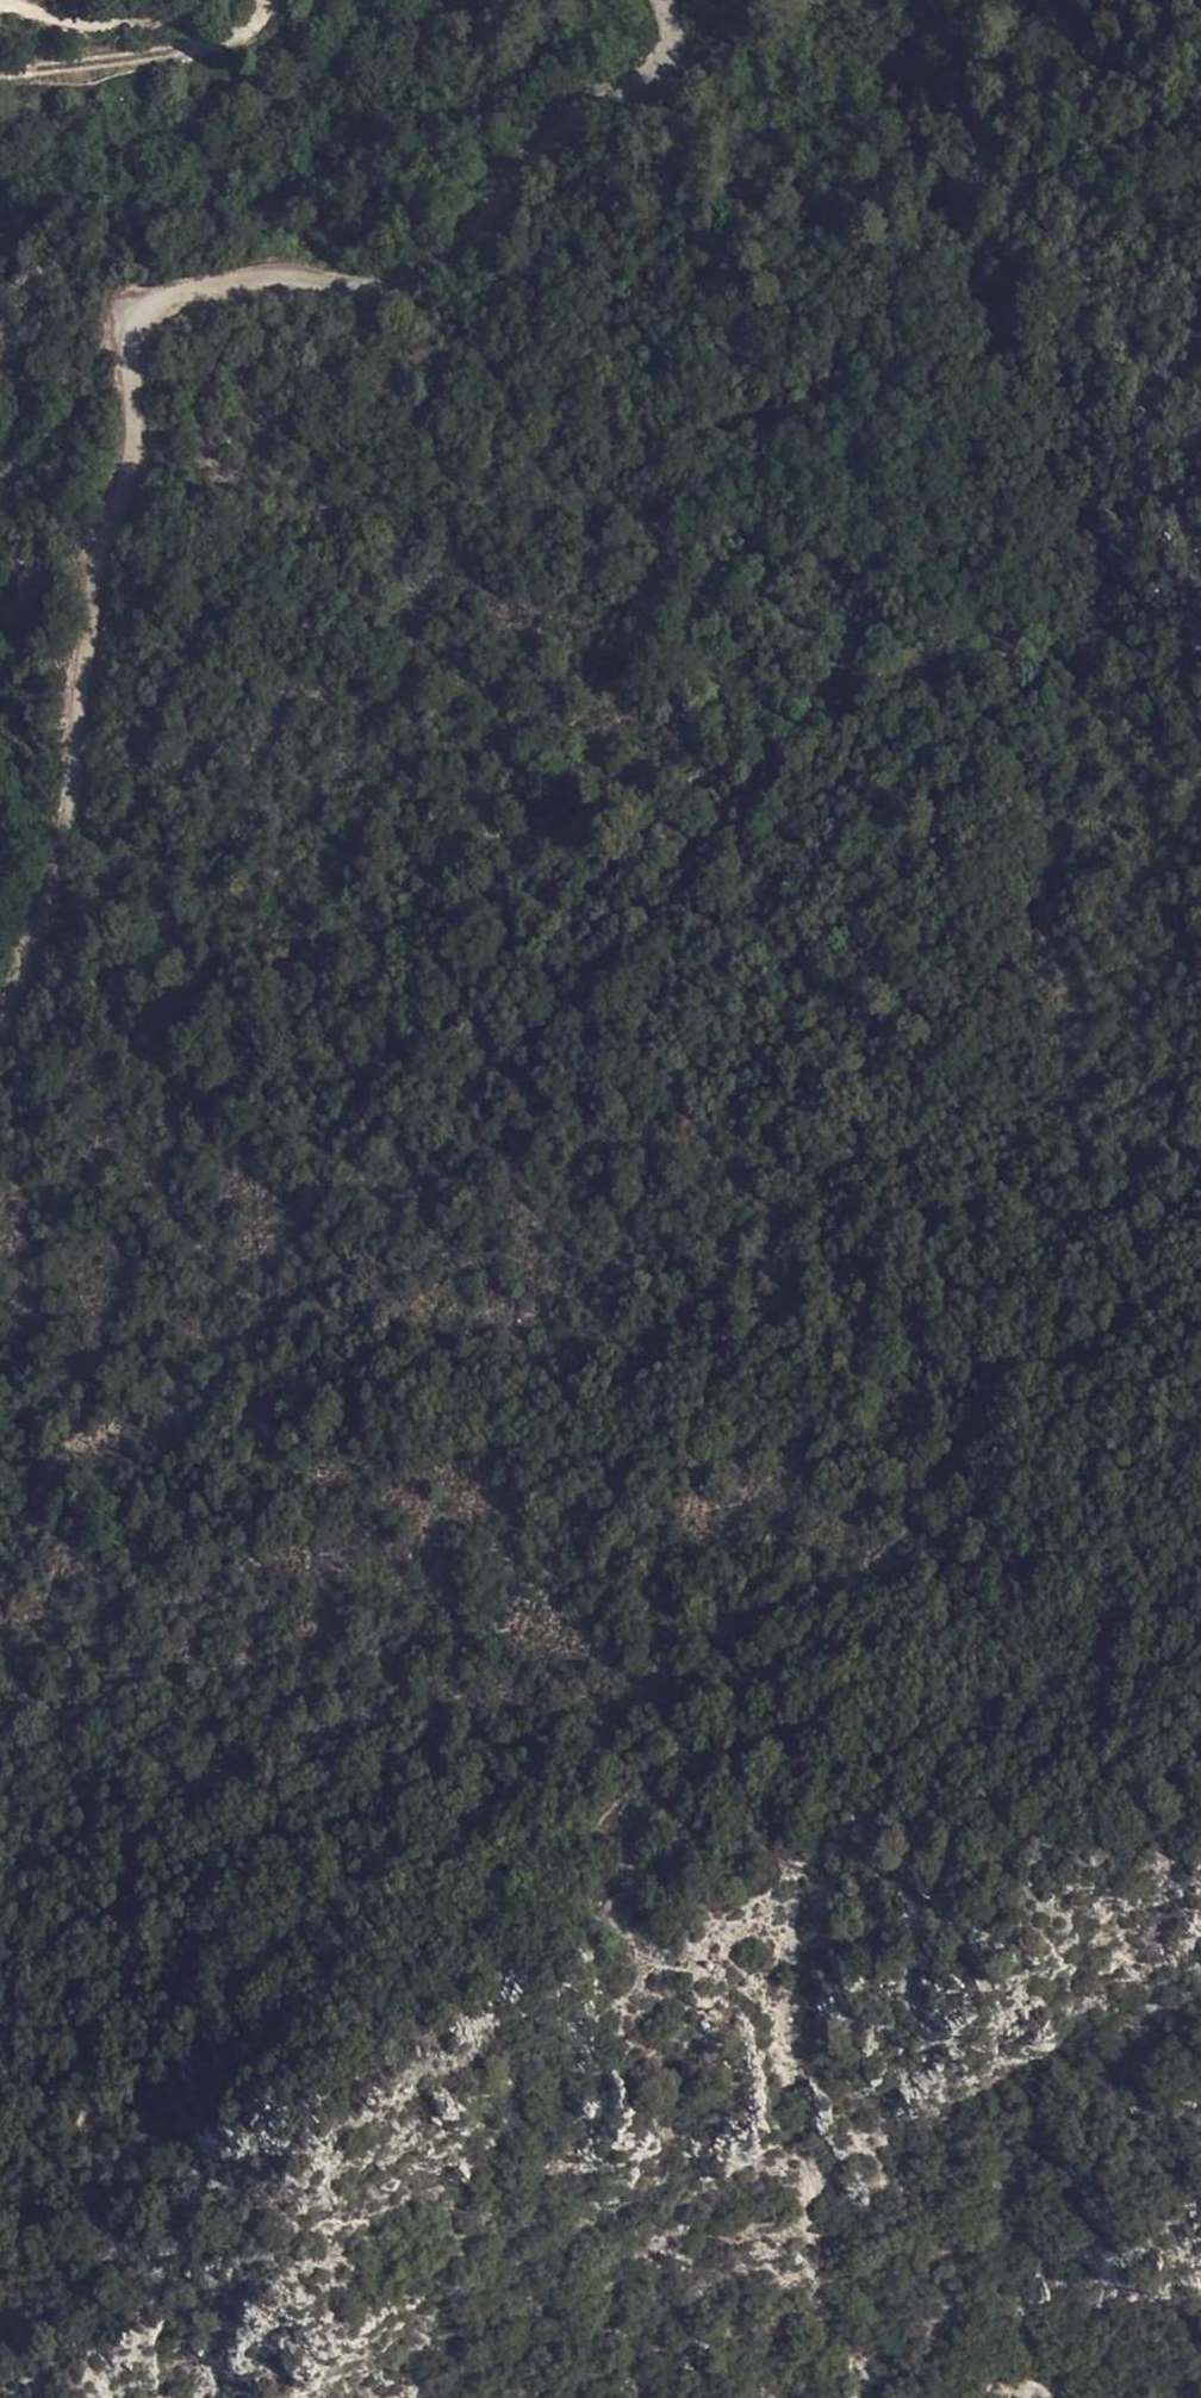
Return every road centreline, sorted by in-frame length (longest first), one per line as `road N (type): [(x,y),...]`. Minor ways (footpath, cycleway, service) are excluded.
road 1 (unclassified): [(0,1022),(77,821),(87,567),(130,459),(129,363),(138,316),(223,285),(290,276),(380,293),(424,271),(466,237),(543,143),(666,62),(676,39),(660,0)]

